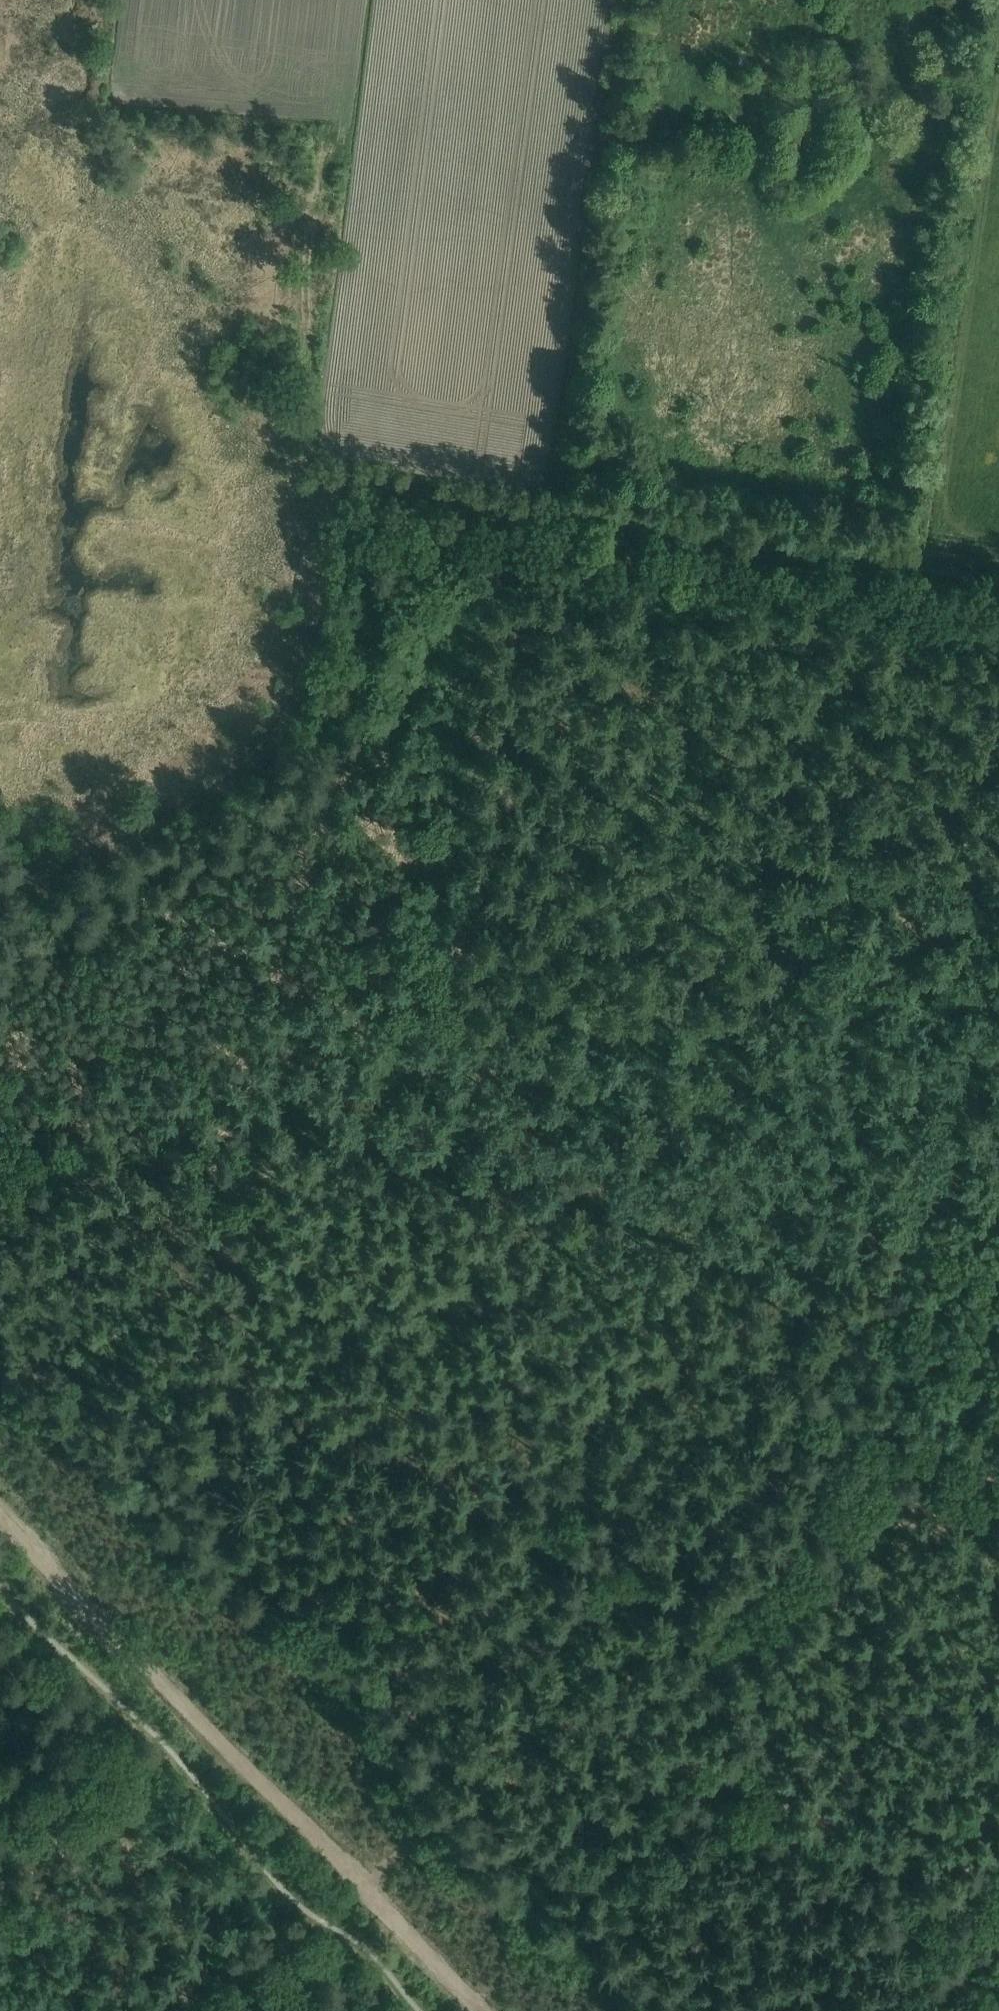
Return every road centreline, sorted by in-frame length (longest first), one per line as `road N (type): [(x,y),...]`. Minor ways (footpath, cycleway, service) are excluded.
road 1 (track): [(169,2010),(394,1875),(411,1837),(401,1751),(413,1694),(442,1616),(476,1557),(479,1530),(440,1446),(390,1446),(361,1437),(314,1378),(289,1378),(253,1397),(220,1380),(202,1341),(226,1184),(196,1133),(167,1110),(0,1107)]
road 2 (track): [(498,2010),(256,1753),(0,1499)]

